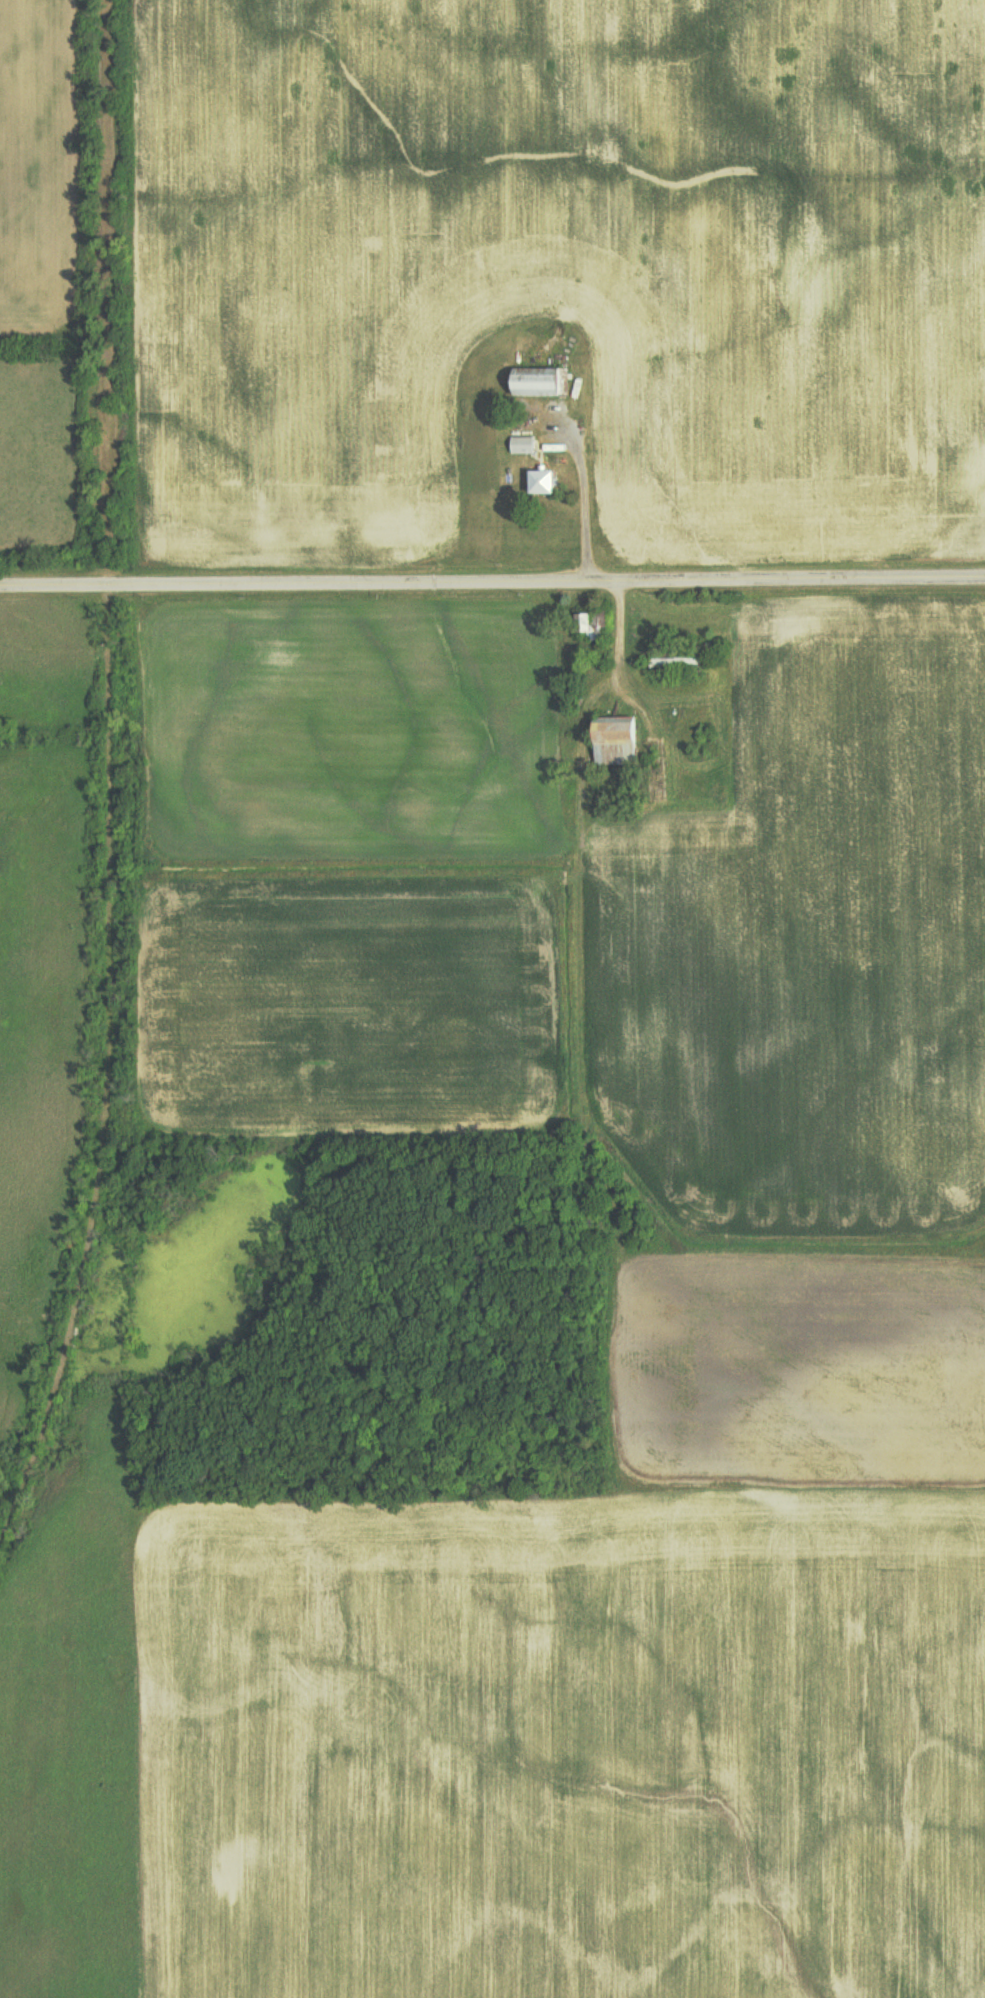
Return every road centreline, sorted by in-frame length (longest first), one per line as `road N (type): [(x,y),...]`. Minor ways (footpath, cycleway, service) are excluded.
road 1 (tertiary): [(0,590),(984,582)]

